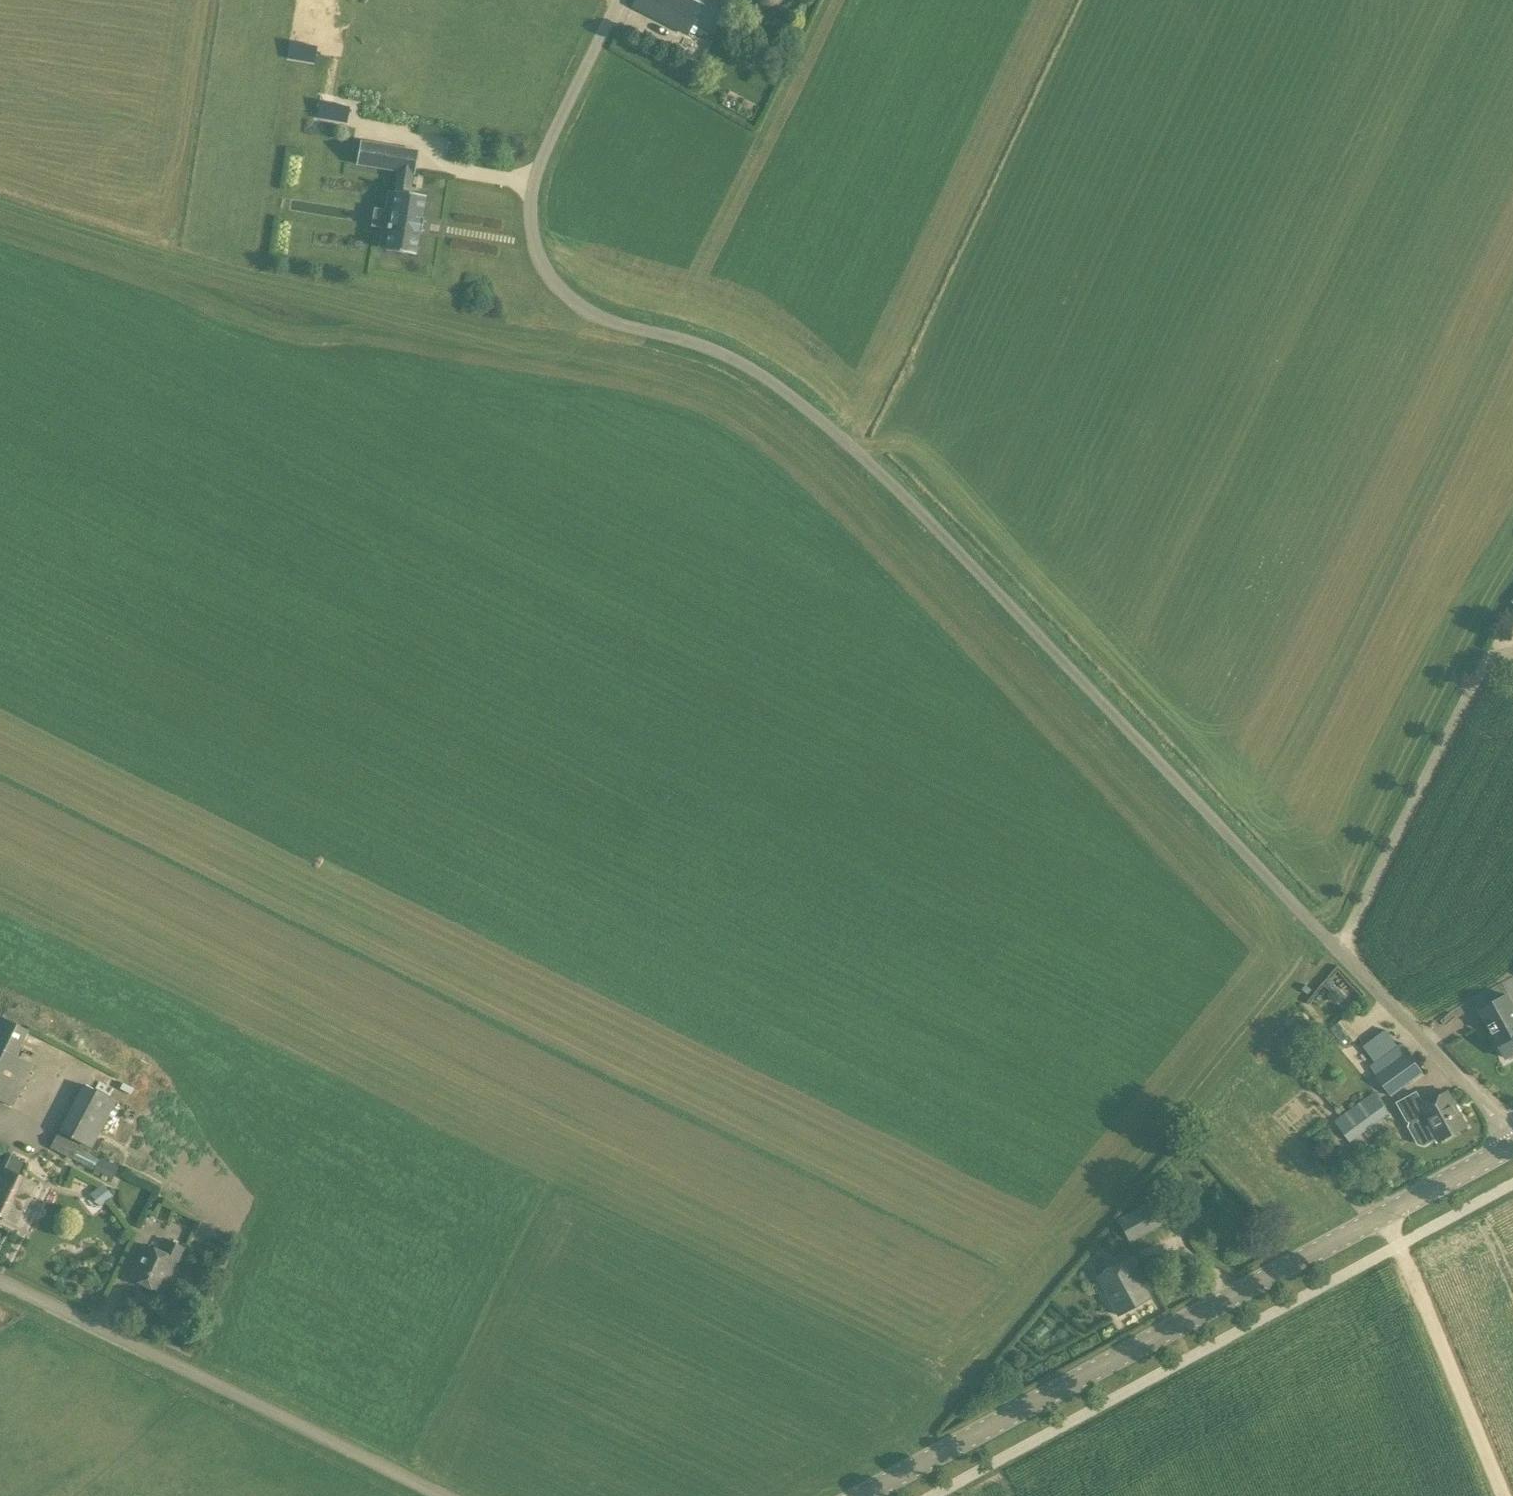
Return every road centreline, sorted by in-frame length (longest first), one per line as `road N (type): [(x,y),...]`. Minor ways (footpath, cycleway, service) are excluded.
road 1 (unclassified): [(1512,1146),(1495,1113),(886,477),(738,362),(594,316),(551,280),(538,256),(531,198),(551,137),(619,0)]
road 2 (tertiary): [(863,1495),(1512,1146)]
road 3 (unclassified): [(0,1280),(443,1495)]
road 4 (track): [(1505,1495),(1383,1215)]

